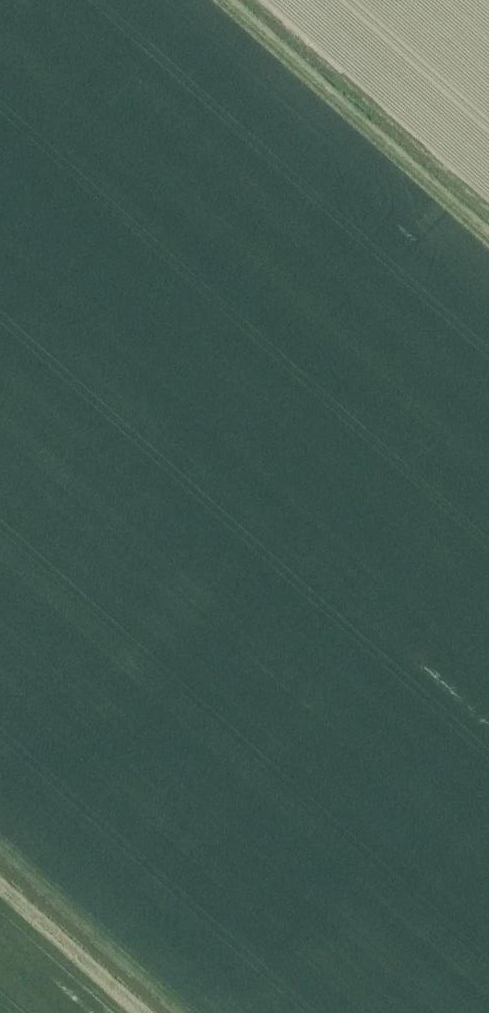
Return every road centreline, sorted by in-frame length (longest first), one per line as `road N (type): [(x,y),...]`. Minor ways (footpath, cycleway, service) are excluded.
road 1 (track): [(488,208),(257,0)]
road 2 (track): [(0,877),(154,1012)]

